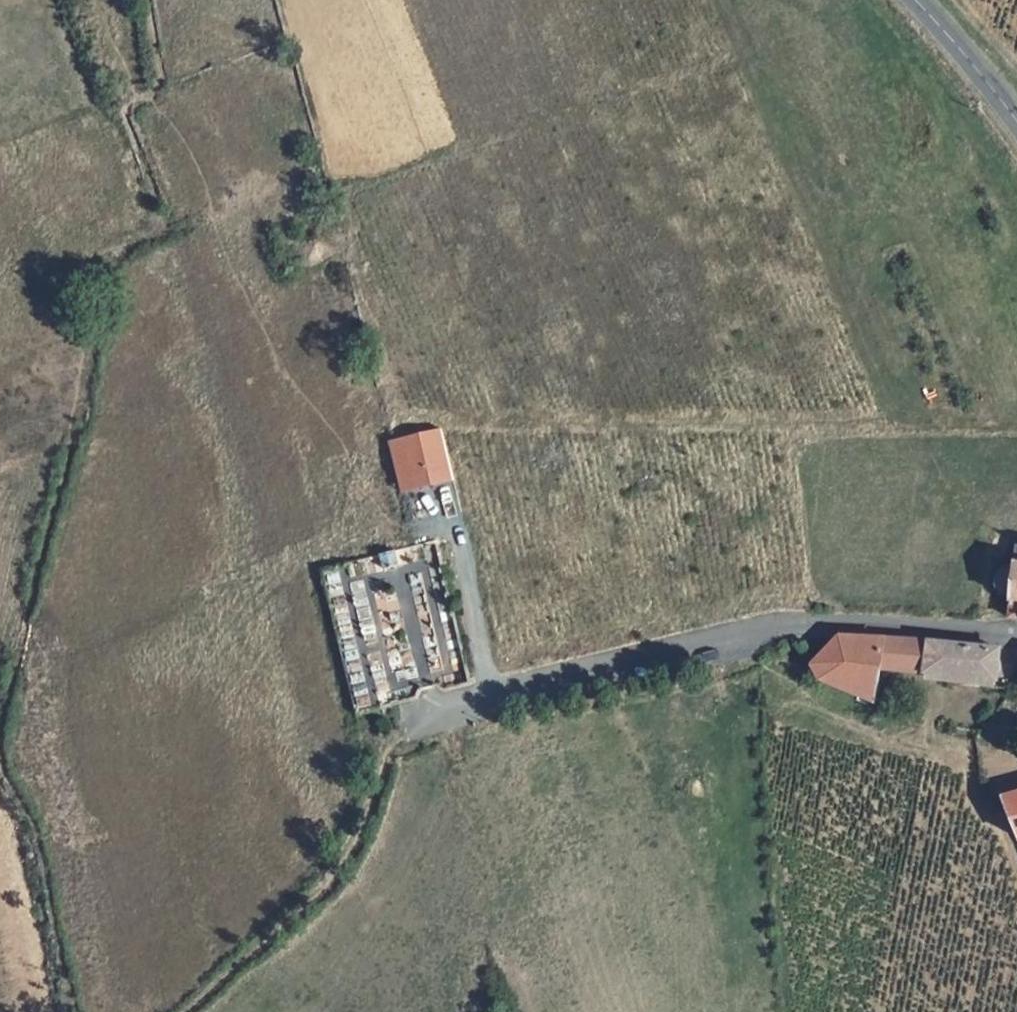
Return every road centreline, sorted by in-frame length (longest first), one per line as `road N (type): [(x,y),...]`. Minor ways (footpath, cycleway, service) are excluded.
road 1 (residential): [(408,721),(772,628),(891,624),(1016,639)]
road 2 (tertiary): [(915,0),(1016,114)]

